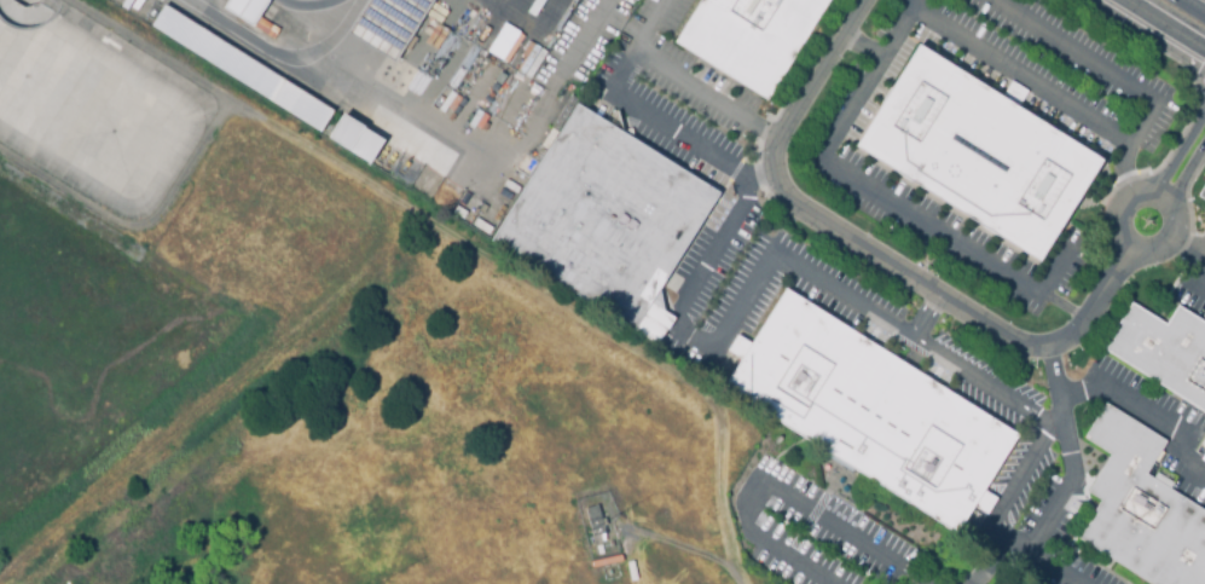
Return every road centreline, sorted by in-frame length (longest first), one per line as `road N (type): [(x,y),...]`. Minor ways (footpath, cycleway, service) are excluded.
road 1 (residential): [(1204,133),(1073,337),(1019,342),(786,198),(774,169),(778,146),(867,0)]

